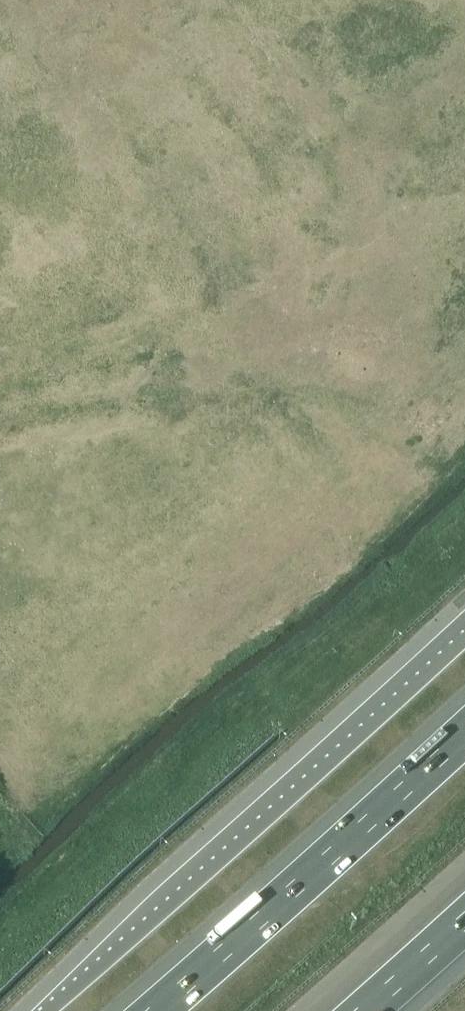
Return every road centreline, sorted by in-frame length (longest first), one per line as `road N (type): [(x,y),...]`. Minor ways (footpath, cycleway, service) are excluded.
road 1 (motorway): [(464,640),(50,1010)]
road 2 (motorway): [(464,734),(151,1010)]
road 3 (motorway): [(371,1010),(464,928)]

